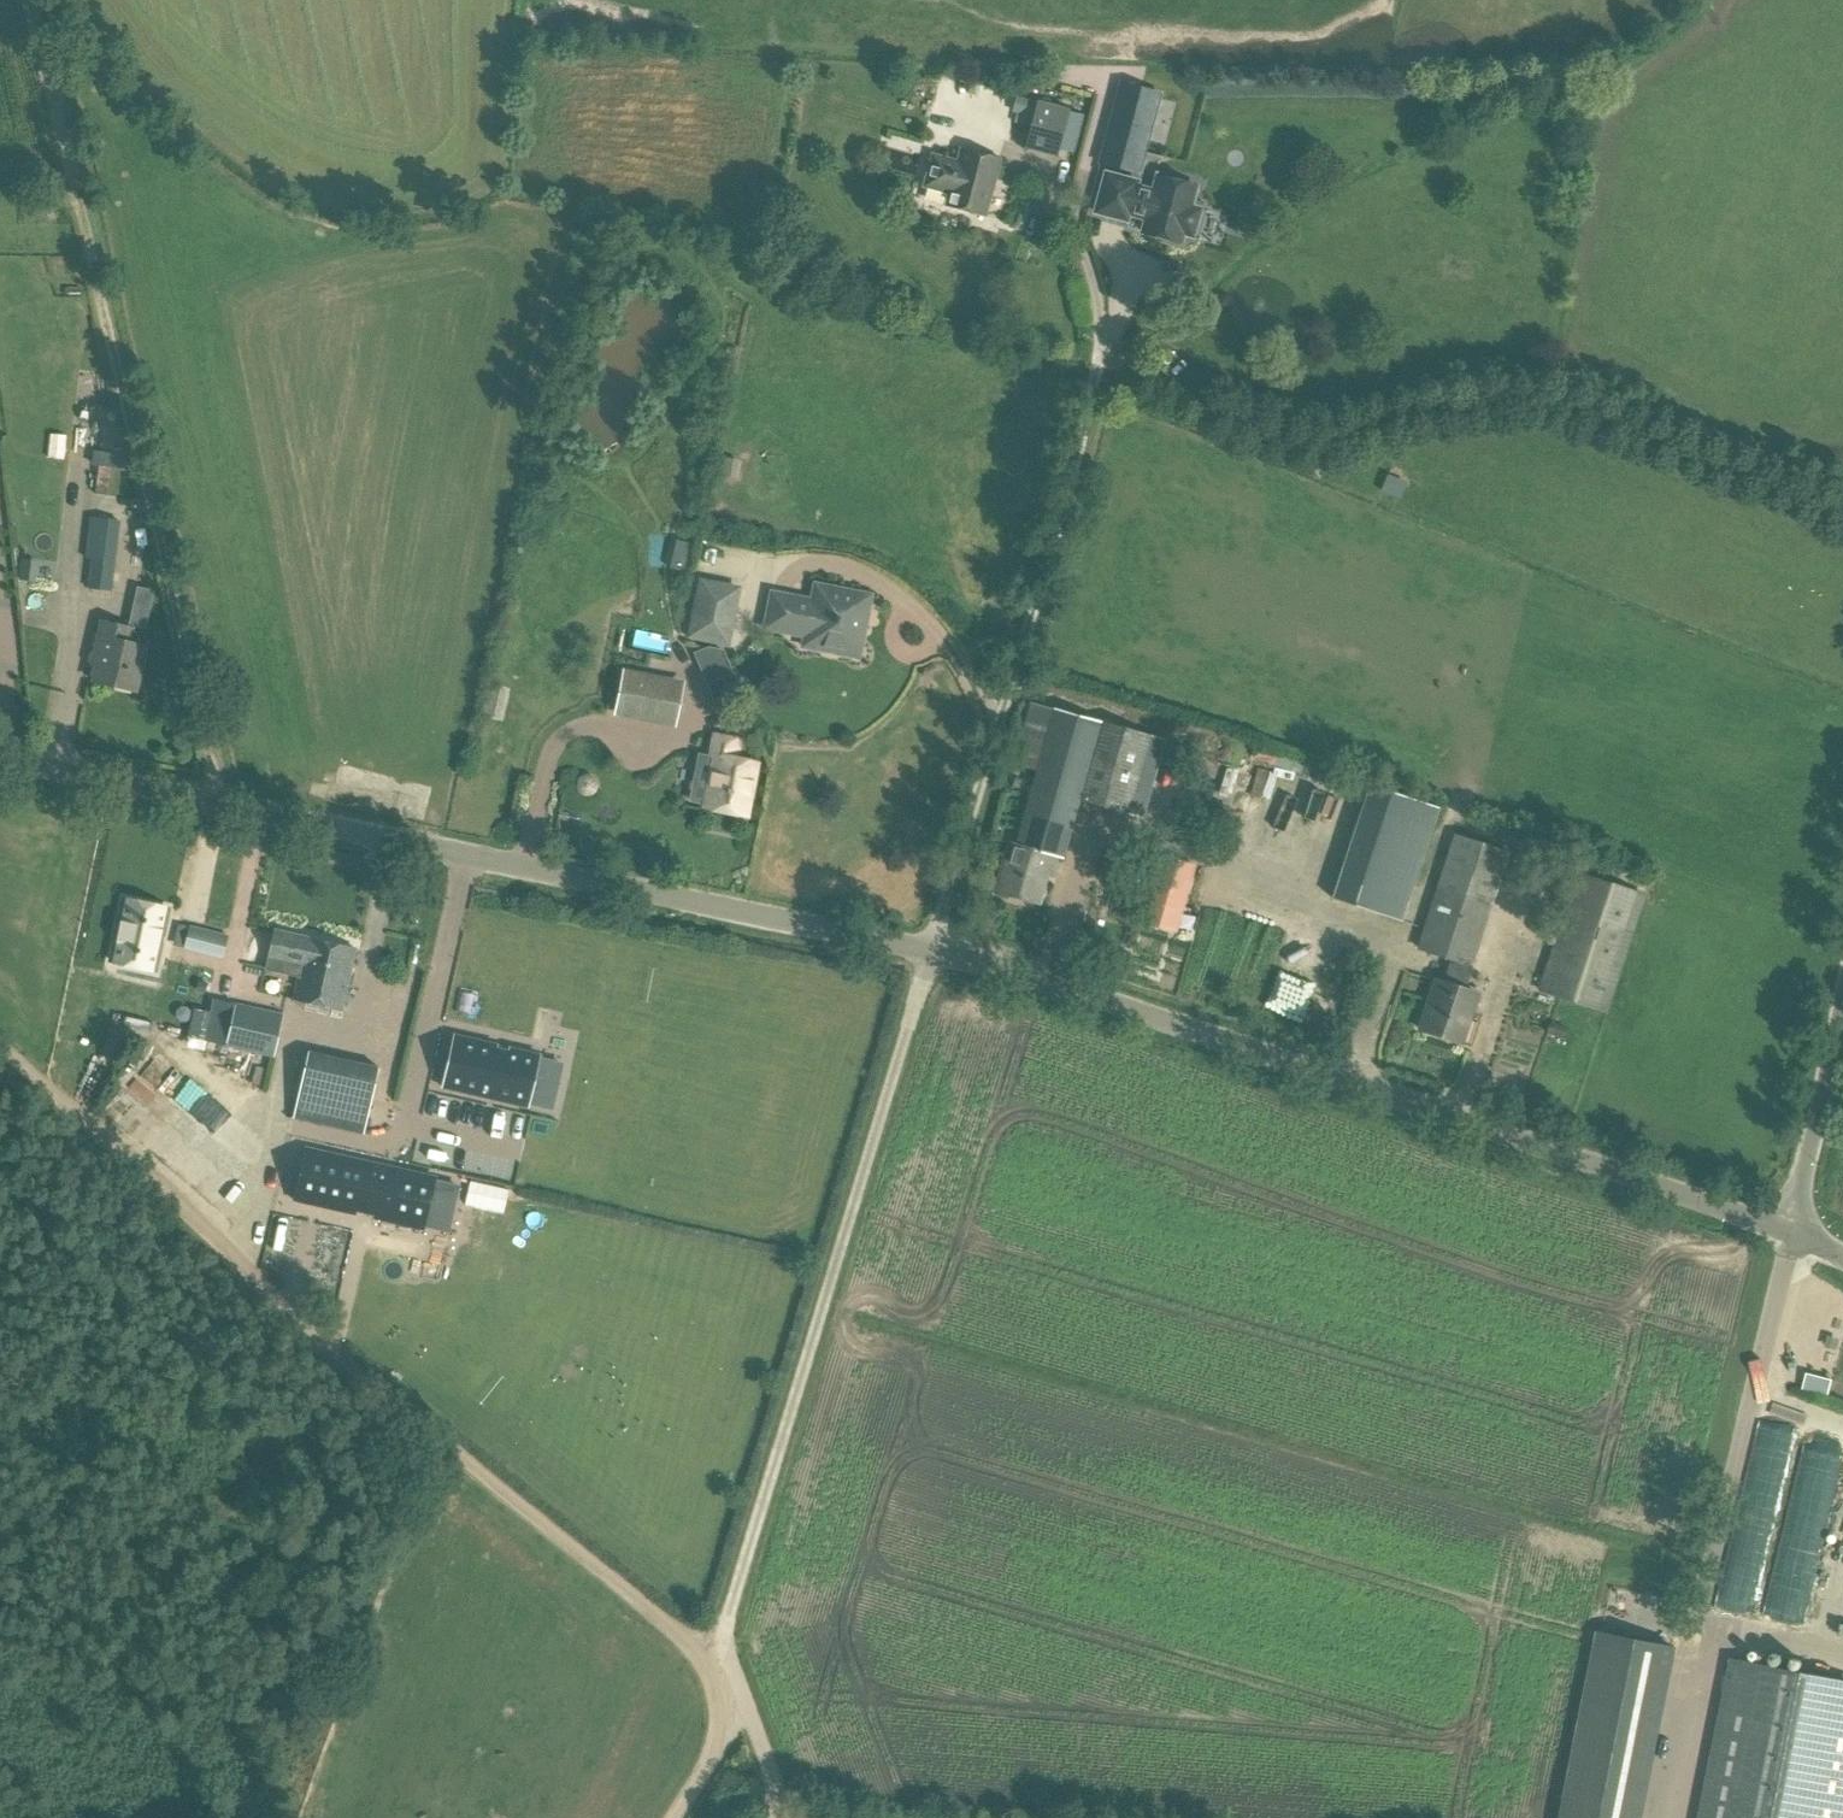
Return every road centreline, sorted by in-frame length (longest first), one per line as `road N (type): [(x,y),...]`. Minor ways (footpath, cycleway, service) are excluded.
road 1 (unclassified): [(1792,1231),(931,953),(0,763)]
road 2 (track): [(676,1817),(724,1741),(725,1700),(712,1665),(397,1400),(0,1045)]
road 3 (track): [(29,0),(217,807)]
road 4 (track): [(712,1665),(931,953)]
road 5 (track): [(1102,346),(931,953)]
road 6 (track): [(1663,1817),(1792,1231)]
road 7 (track): [(1110,70),(1074,225),(1097,284),(1102,346),(1223,414)]
road 8 (unclassified): [(1792,1231),(1842,1003)]

